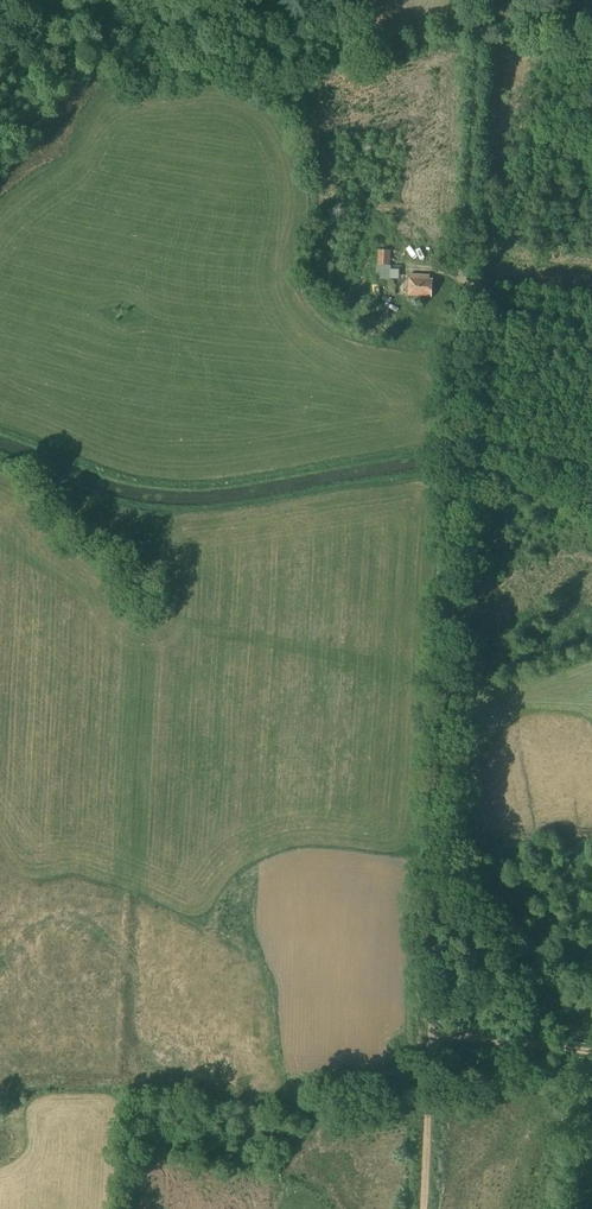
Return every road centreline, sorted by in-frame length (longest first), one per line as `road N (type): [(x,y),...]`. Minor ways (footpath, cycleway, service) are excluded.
road 1 (track): [(466,292),(431,1034)]
road 2 (track): [(479,0),(466,292)]
road 3 (track): [(431,1034),(423,1208)]
road 4 (track): [(431,1034),(591,1053)]
road 5 (track): [(591,303),(466,292)]

